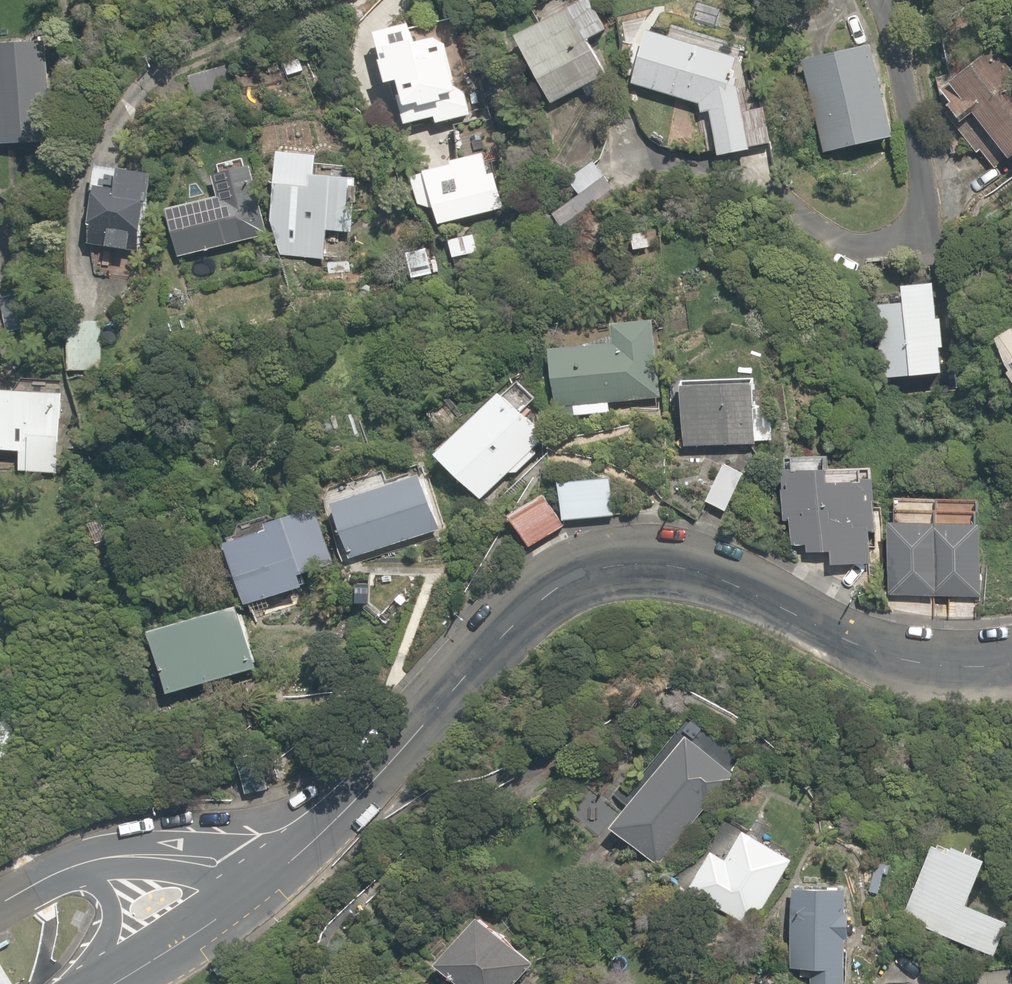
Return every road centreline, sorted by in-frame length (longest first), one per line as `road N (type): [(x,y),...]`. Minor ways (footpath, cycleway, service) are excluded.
road 1 (tertiary): [(1011,652),(961,667),(918,662),(684,570),(648,562),(571,574),(537,595),(292,861)]
road 2 (residential): [(55,878),(84,863),(156,853),(292,861)]
road 3 (tertiary): [(292,861),(123,983)]
road 4 (tertiary): [(101,983),(116,909),(80,880),(55,878)]

